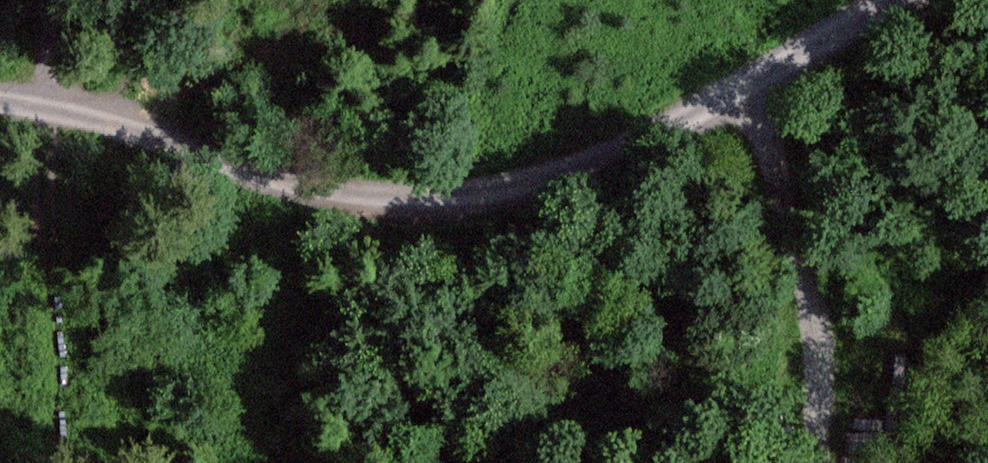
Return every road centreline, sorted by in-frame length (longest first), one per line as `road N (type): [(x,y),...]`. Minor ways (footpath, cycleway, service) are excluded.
road 1 (track): [(0,99),(408,194),(556,186),(794,77),(926,0)]
road 2 (track): [(831,462),(843,397),(794,77)]
road 3 (track): [(143,130),(124,0)]

